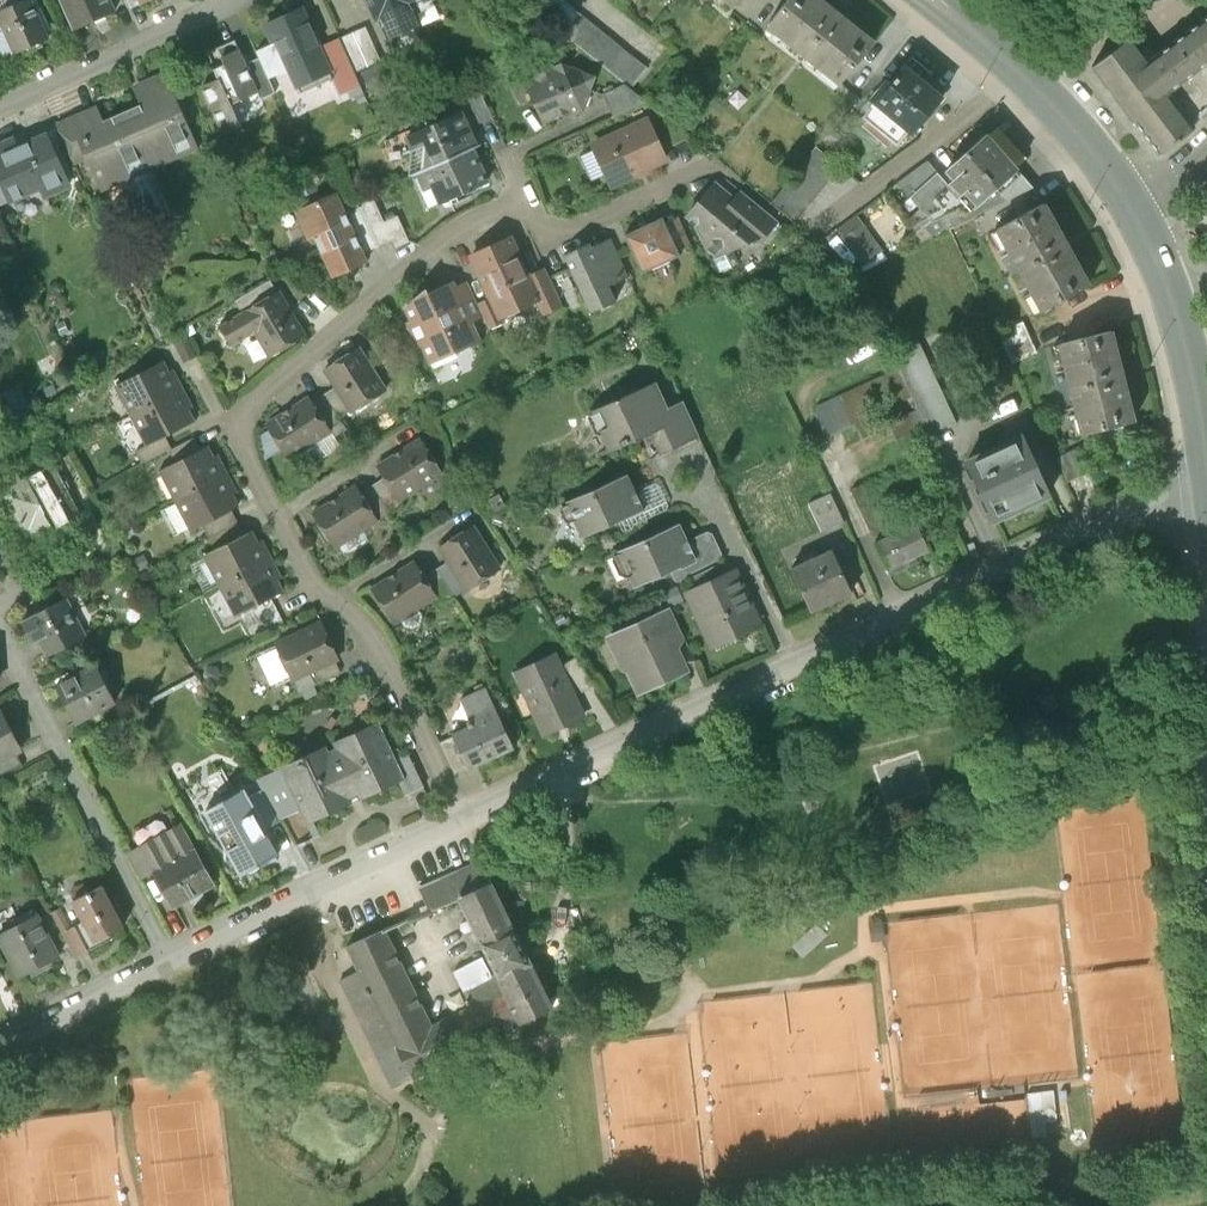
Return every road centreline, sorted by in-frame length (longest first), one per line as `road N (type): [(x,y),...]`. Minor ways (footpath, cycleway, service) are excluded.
road 1 (residential): [(459,822),(366,626),(315,591),(235,422),(438,245),(525,198)]
road 2 (residential): [(459,822),(1206,479)]
road 3 (residential): [(0,1046),(459,822)]
road 4 (secondary): [(1133,215),(1040,95),(944,3)]
road 5 (residential): [(235,0),(0,106)]
road 6 (secondary): [(1206,460),(1180,332),(1133,215)]
road 7 (residential): [(525,198),(538,224),(563,234),(712,163)]

